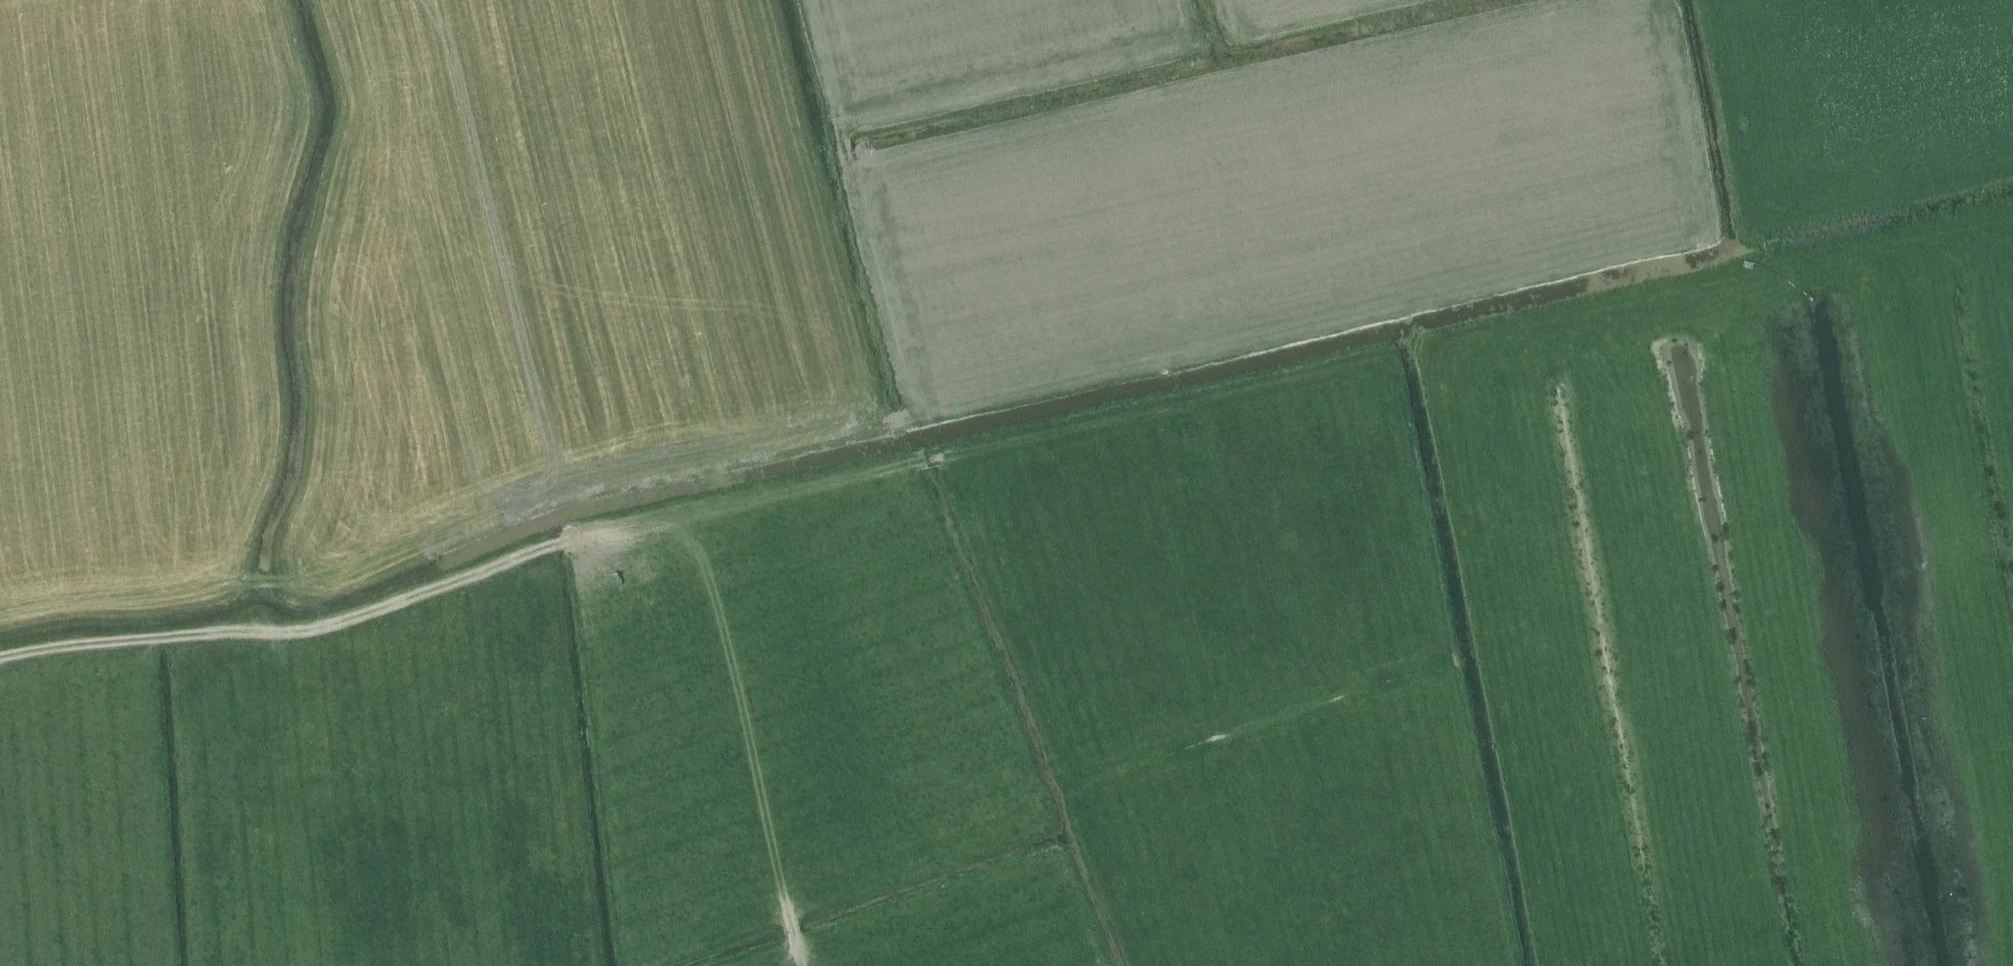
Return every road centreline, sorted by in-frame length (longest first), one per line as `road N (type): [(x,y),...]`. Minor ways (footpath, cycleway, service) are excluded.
road 1 (track): [(0,656),(319,627),(555,545)]

